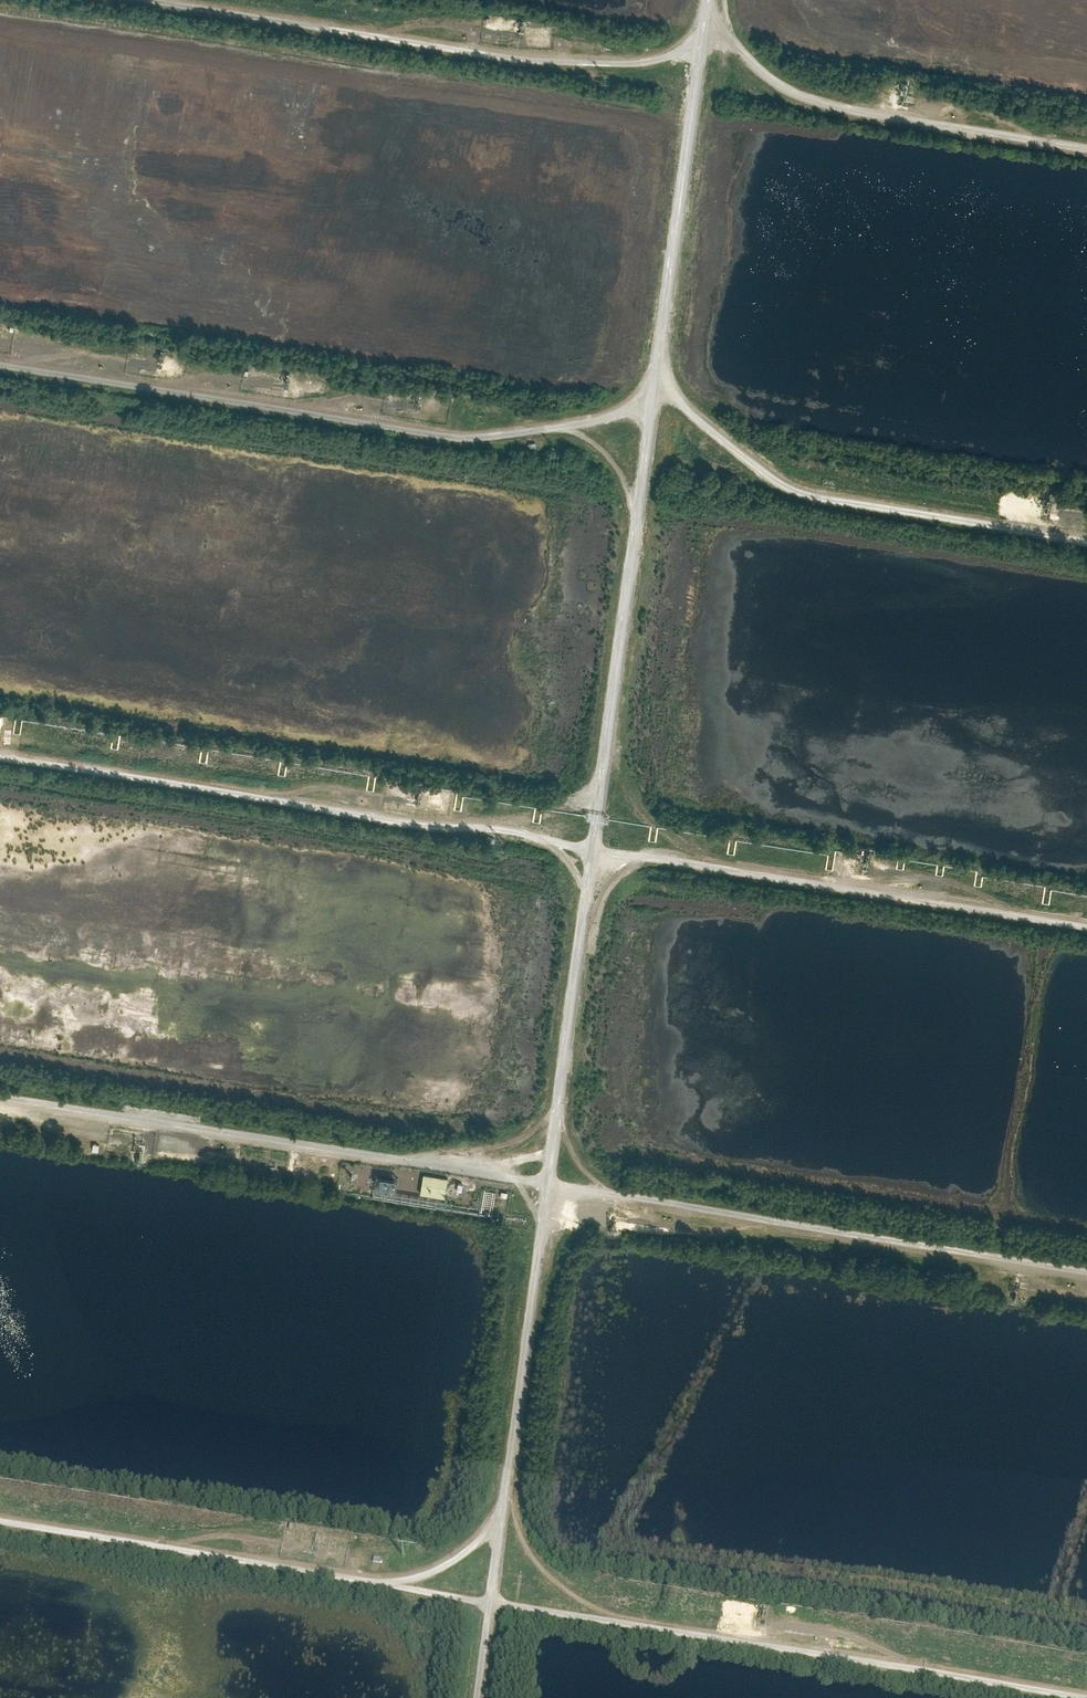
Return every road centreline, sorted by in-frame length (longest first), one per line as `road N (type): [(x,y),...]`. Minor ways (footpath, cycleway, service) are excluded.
road 1 (track): [(0,357),(448,431),(597,413),(656,386),(549,1182)]
road 2 (track): [(0,748),(1086,919)]
road 3 (track): [(0,1522),(1080,1697)]
road 4 (track): [(549,1182),(0,1093)]
road 5 (track): [(1086,1264),(549,1182)]
road 6 (track): [(190,0),(539,54),(655,54),(706,25)]
road 7 (track): [(549,1182),(478,1697)]
road 8 (track): [(660,359),(695,408),(786,478),(1086,533)]
road 9 (track): [(1086,145),(863,108),(794,89),(750,55),(717,0)]
road 10 (unclassified): [(710,0),(656,386)]
road 11 (track): [(372,1583),(411,1578),(456,1558),(504,1505)]

